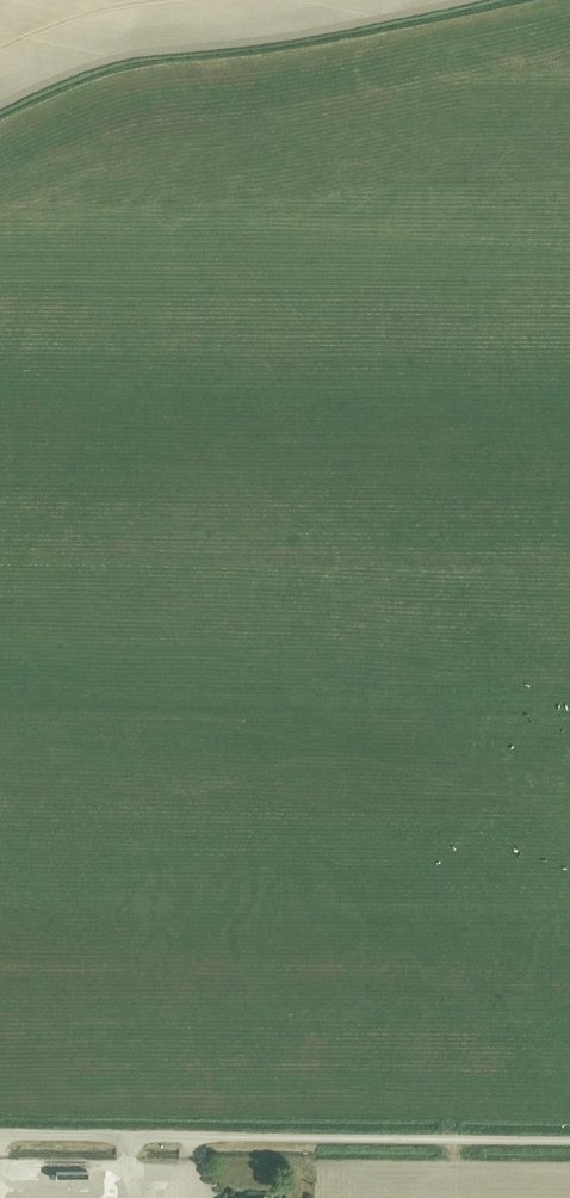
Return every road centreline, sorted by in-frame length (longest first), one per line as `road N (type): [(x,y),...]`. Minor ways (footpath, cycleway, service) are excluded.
road 1 (unclassified): [(0,1137),(569,1143)]

